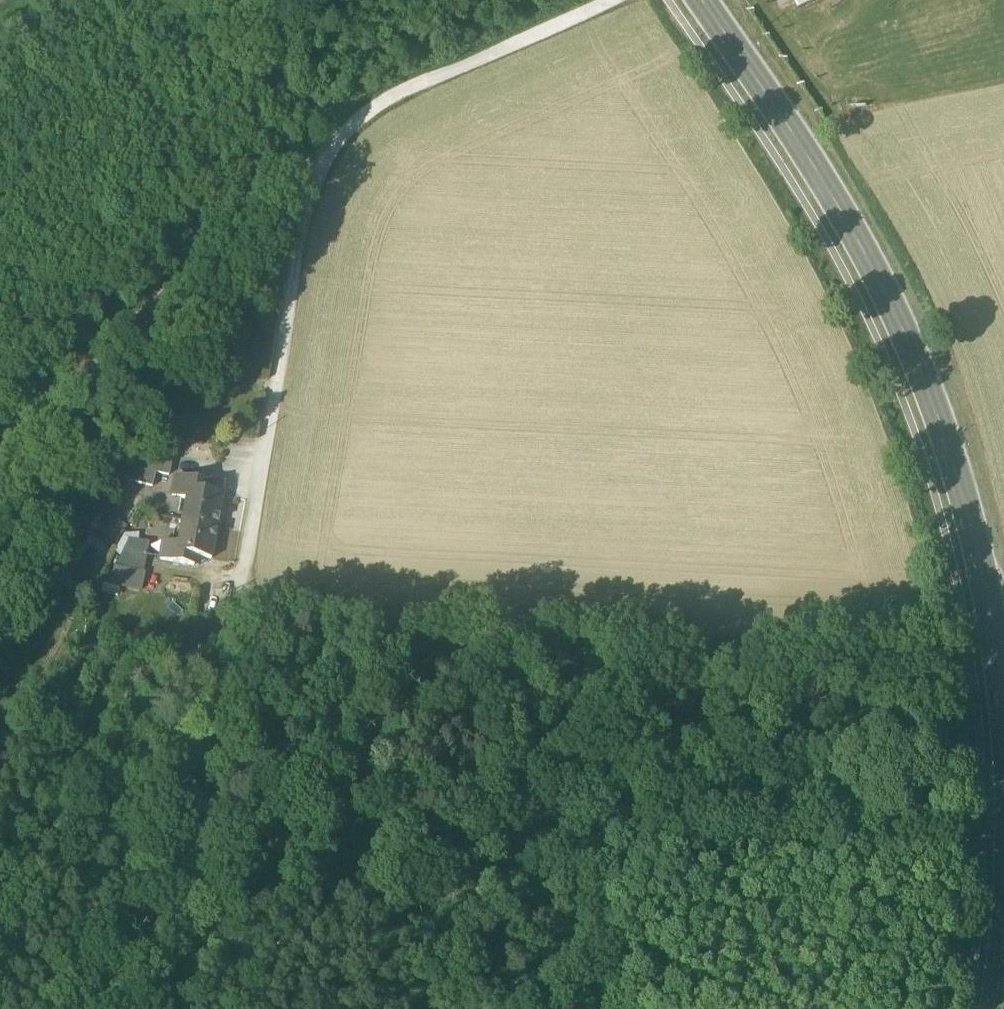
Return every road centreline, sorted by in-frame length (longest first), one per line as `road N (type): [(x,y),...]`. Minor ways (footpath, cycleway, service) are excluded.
road 1 (secondary): [(997,644),(949,441),(919,364),(854,231),(703,0)]
road 2 (track): [(325,148),(141,314),(0,469)]
road 3 (track): [(237,608),(181,913),(181,1008)]

